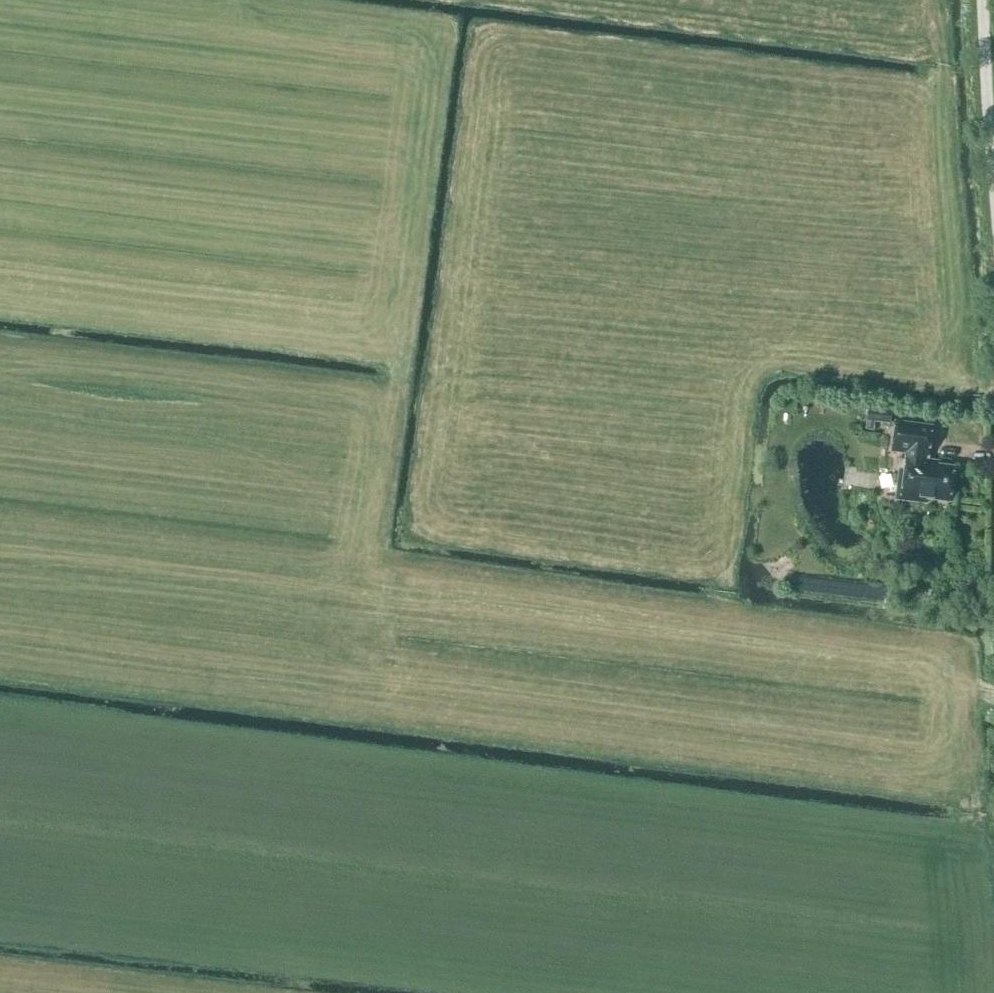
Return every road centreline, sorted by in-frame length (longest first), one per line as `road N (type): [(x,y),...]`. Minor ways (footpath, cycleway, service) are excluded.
road 1 (unclassified): [(993,184),(982,0)]

